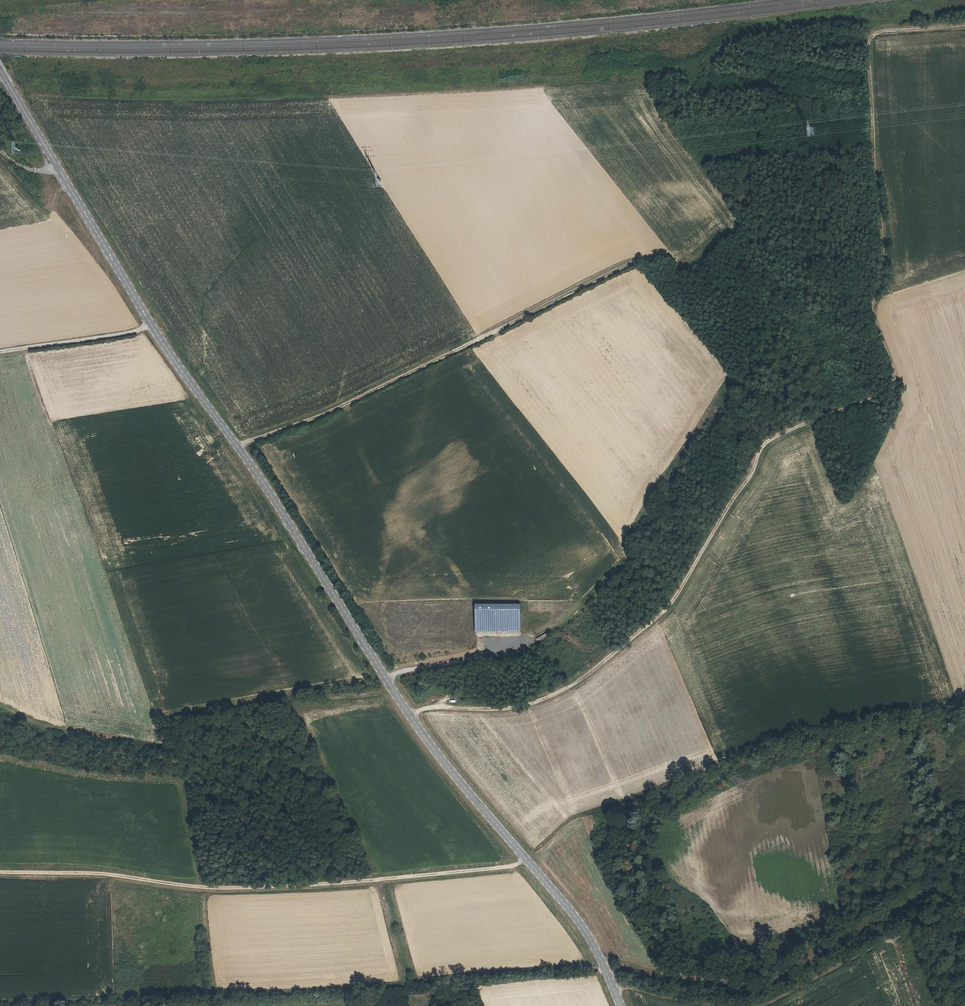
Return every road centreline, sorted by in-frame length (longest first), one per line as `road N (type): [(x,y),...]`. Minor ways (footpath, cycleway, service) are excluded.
road 1 (tertiary): [(620,1005),(584,929),(409,714),(153,324),(0,70)]
road 2 (track): [(964,28),(883,32),(871,41),(884,262),(874,308),(893,368),(890,388),(778,433),(761,448),(664,609),(567,689),(533,706),(409,714)]
road 3 (track): [(527,862),(235,889),(0,871)]
road 4 (track): [(237,447),(322,417),(653,259)]
road 5 (track): [(916,990),(891,938),(749,1005)]
road 6 (track): [(790,966),(756,987),(598,957)]
road 7 (track): [(0,352),(153,324)]
road 8 (track): [(740,1005),(614,990)]

